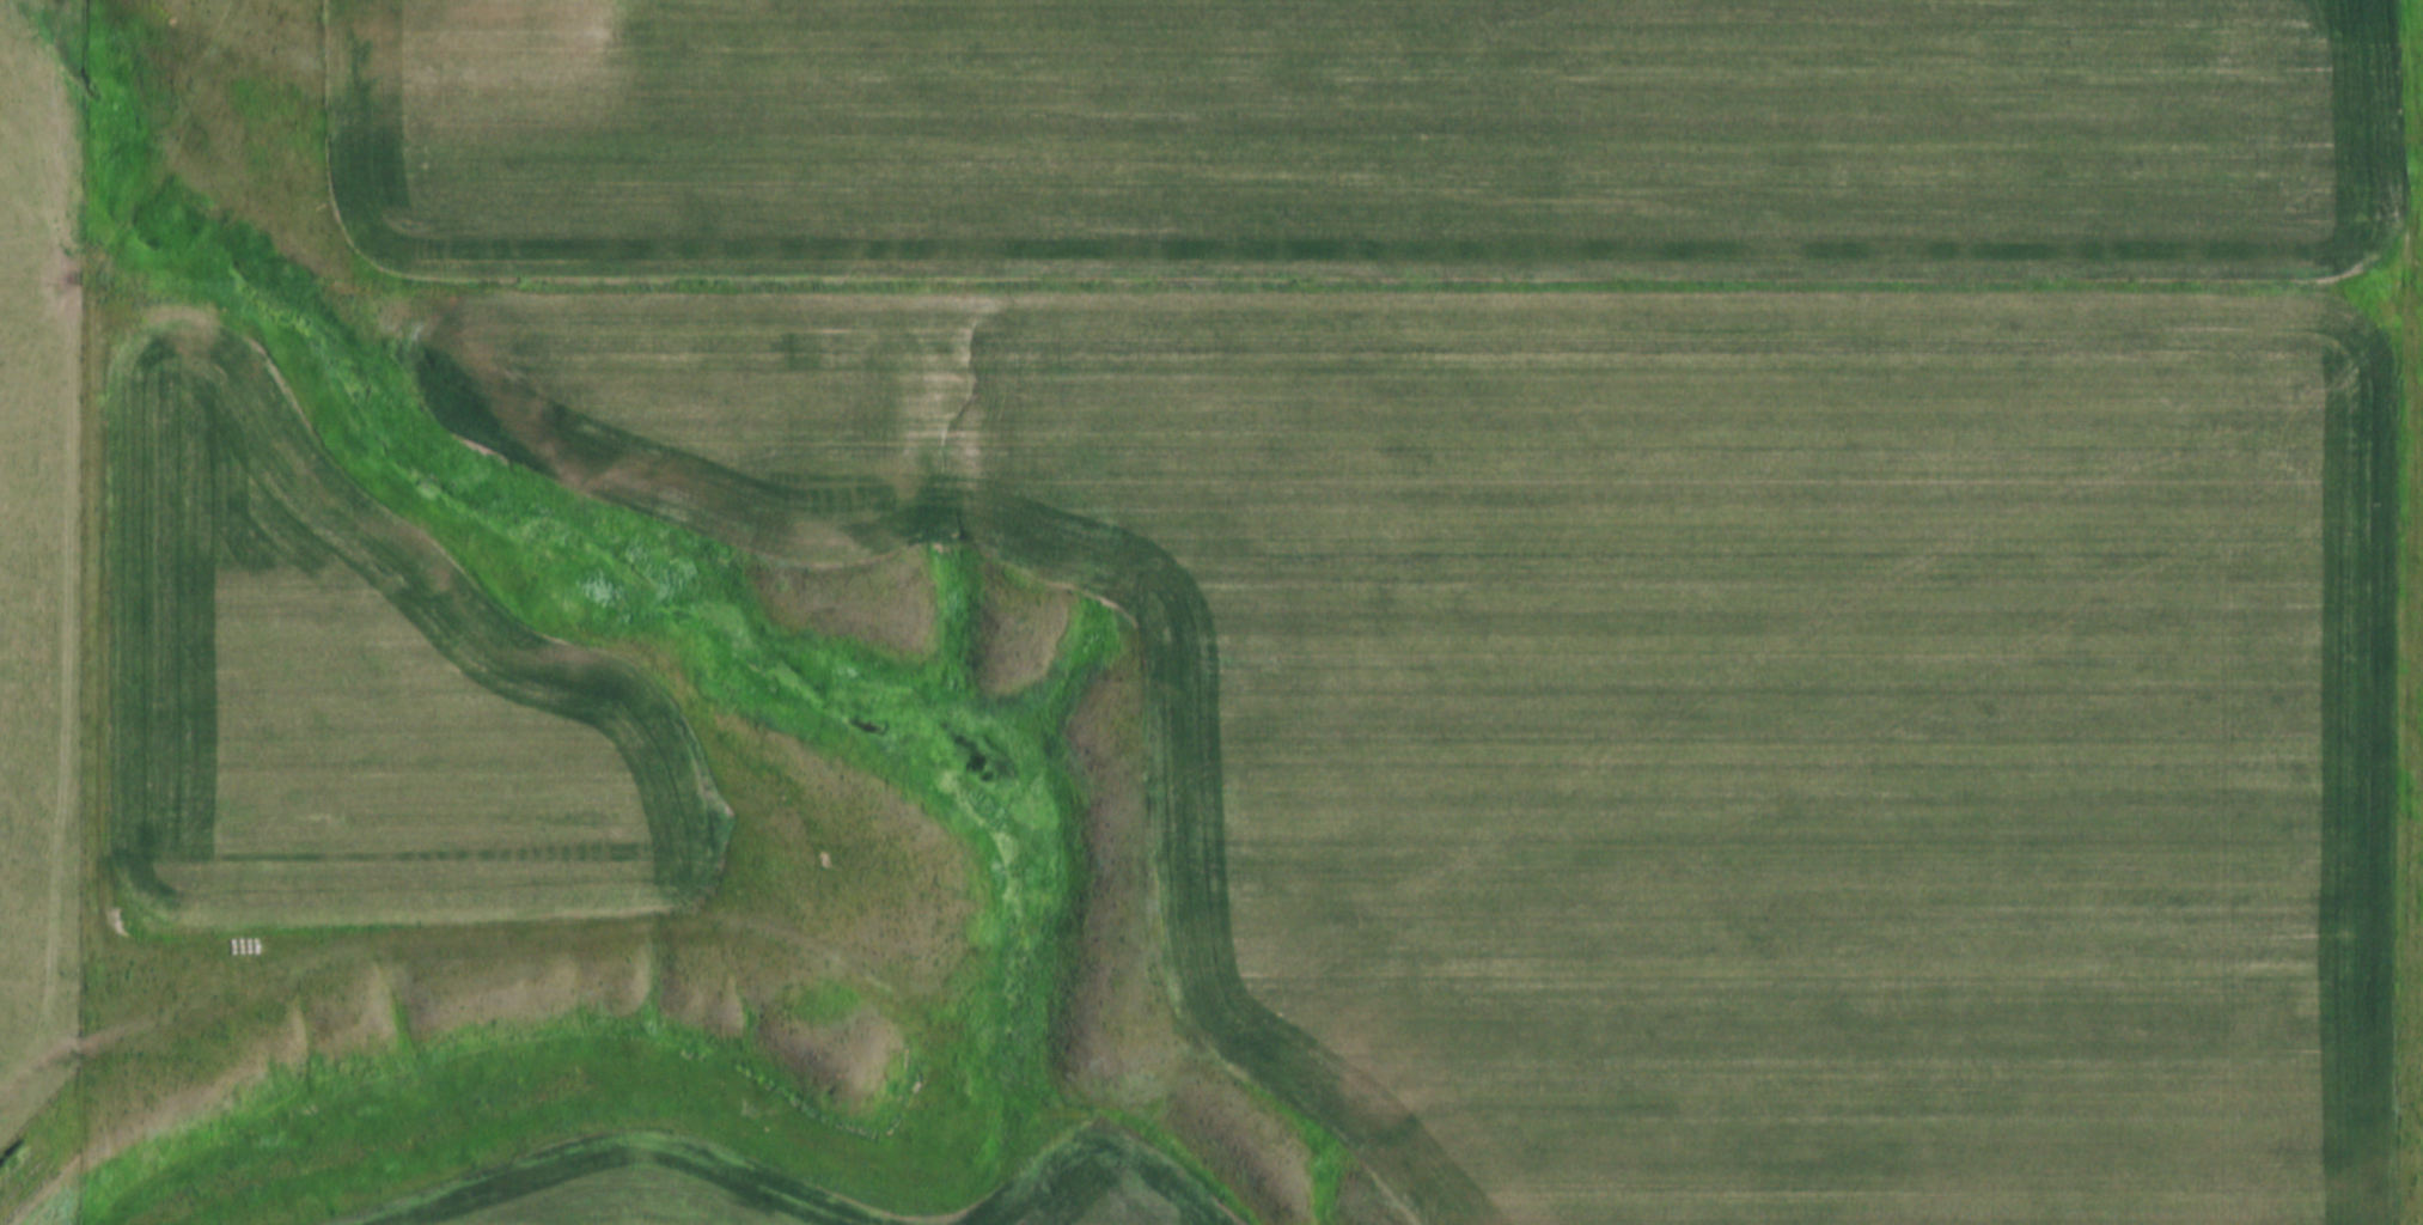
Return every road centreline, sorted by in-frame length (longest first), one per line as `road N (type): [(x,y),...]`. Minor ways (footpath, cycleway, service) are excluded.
road 1 (track): [(0,1091),(39,1055),(366,949),(420,951),(683,924),(710,910)]

